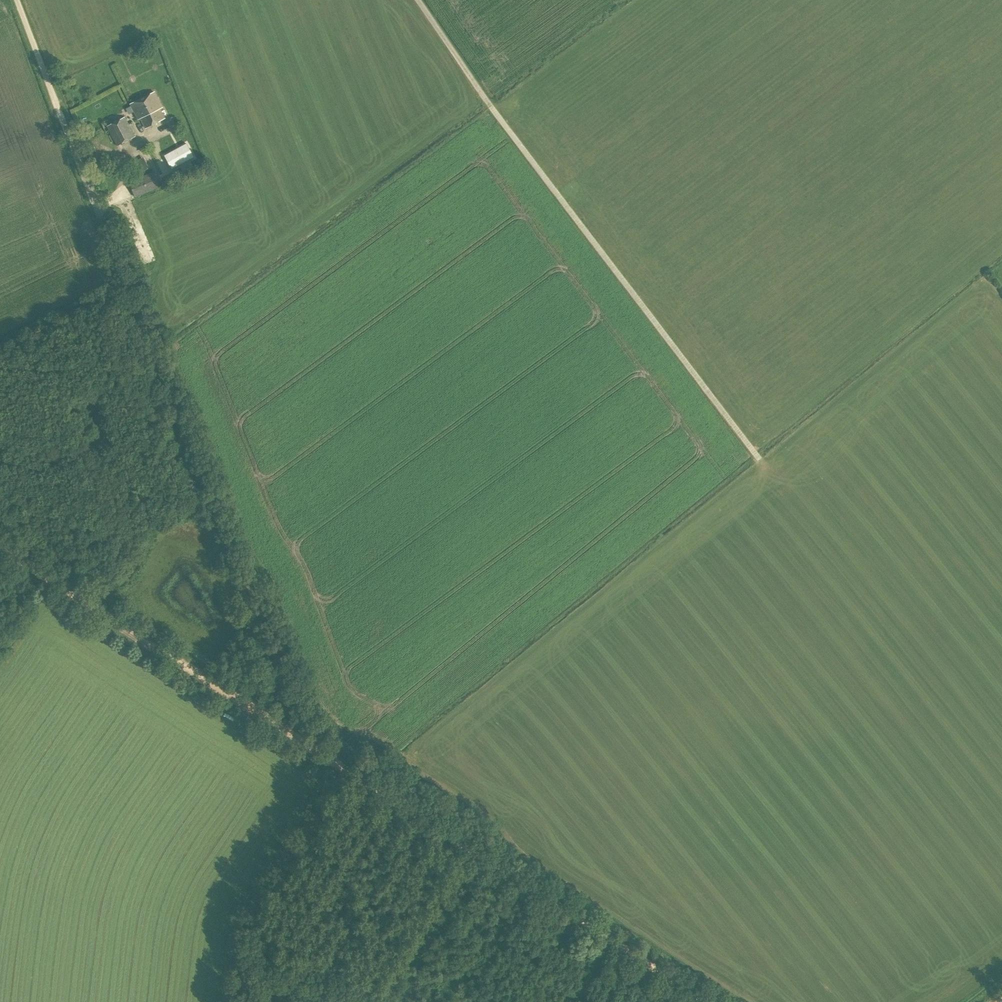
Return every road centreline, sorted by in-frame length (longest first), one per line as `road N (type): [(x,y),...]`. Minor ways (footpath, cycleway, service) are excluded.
road 1 (track): [(713,1001),(496,856),(313,746)]
road 2 (track): [(313,746),(0,554)]
road 3 (track): [(104,215),(16,0)]
road 4 (track): [(496,856),(449,883),(373,991),(337,1001)]

